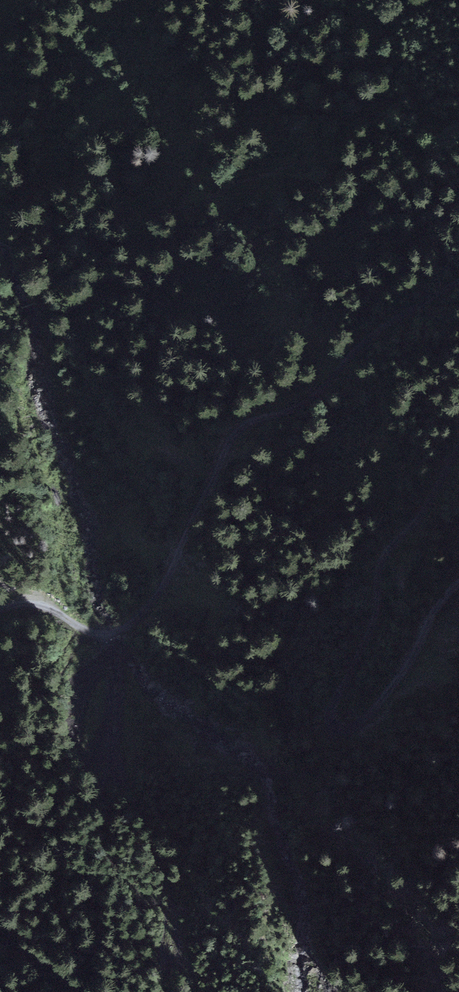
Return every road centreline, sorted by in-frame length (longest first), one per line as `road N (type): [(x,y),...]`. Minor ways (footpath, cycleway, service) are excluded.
road 1 (track): [(458,443),(423,508),(378,566),(373,613),(340,693),(336,738),(370,707),(427,618),(458,586)]
road 2 (track): [(0,608),(47,602),(82,629),(114,634),(169,575),(238,426),(310,400)]
road 3 (track): [(310,400),(389,319),(458,279)]

